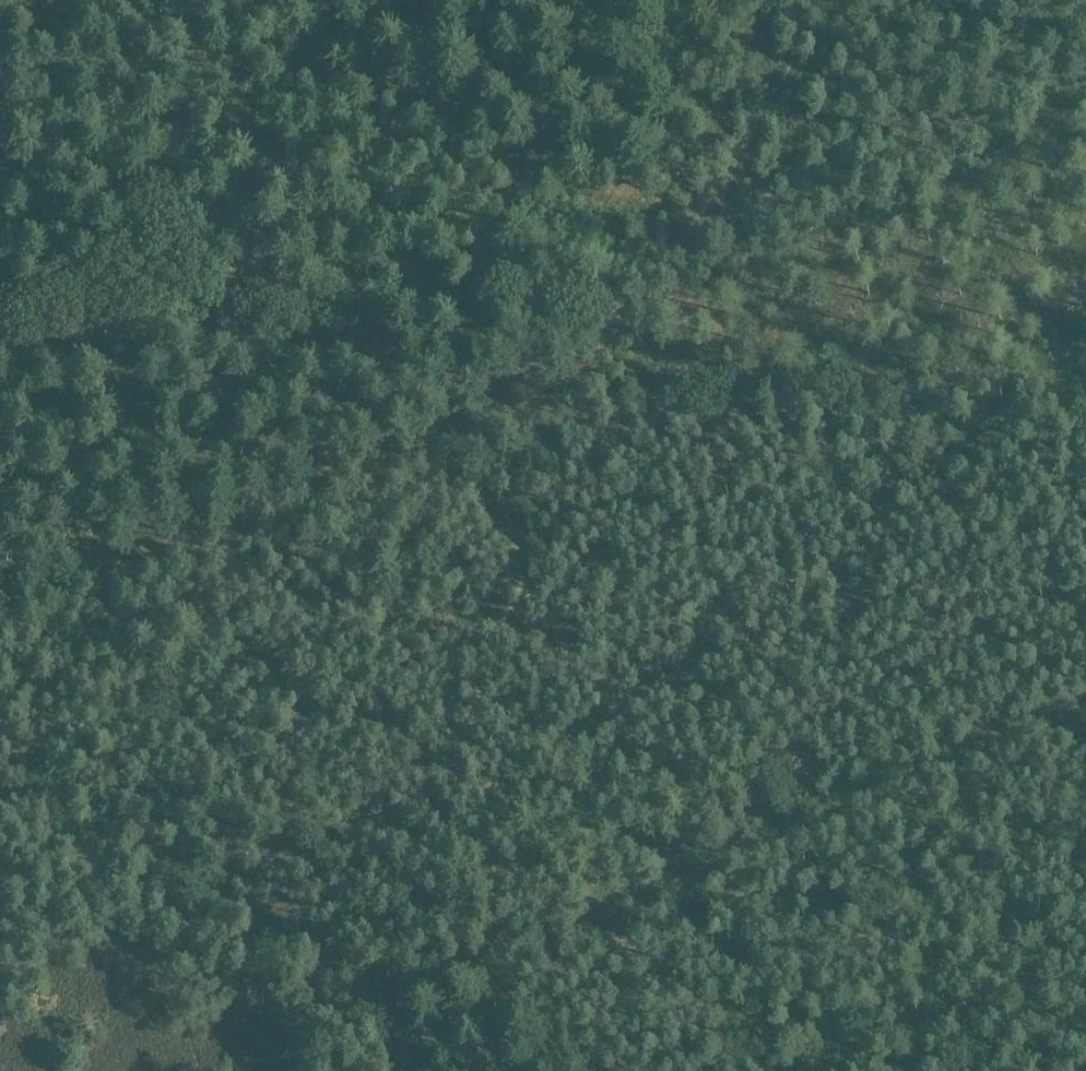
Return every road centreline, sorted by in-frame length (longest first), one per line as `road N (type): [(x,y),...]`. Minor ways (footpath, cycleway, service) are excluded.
road 1 (track): [(400,1070),(386,1006),(1085,718)]
road 2 (track): [(370,996),(0,745)]
road 3 (track): [(483,1070),(370,996)]

